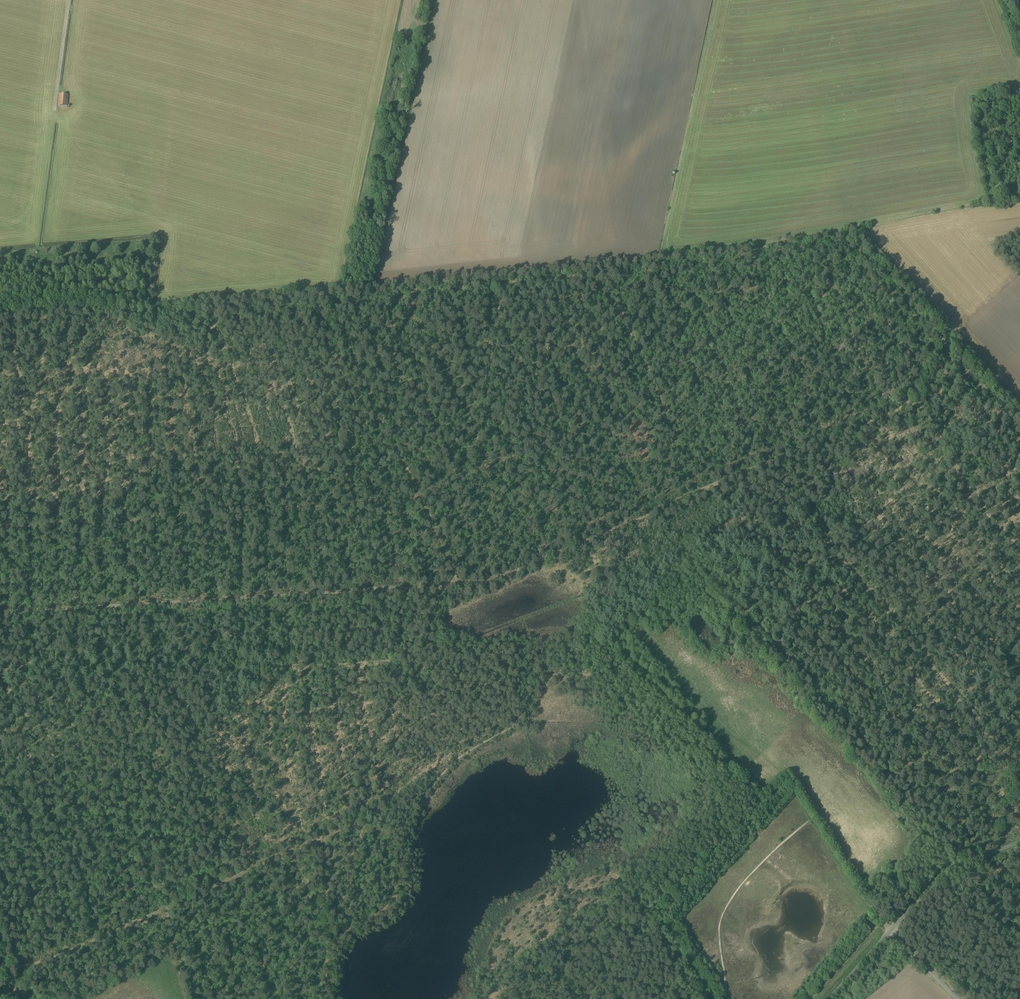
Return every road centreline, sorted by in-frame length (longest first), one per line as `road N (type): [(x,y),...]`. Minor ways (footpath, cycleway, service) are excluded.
road 1 (track): [(324,837),(8,973)]
road 2 (track): [(324,294),(462,585)]
road 3 (unclassified): [(890,931),(948,869),(1019,840)]

